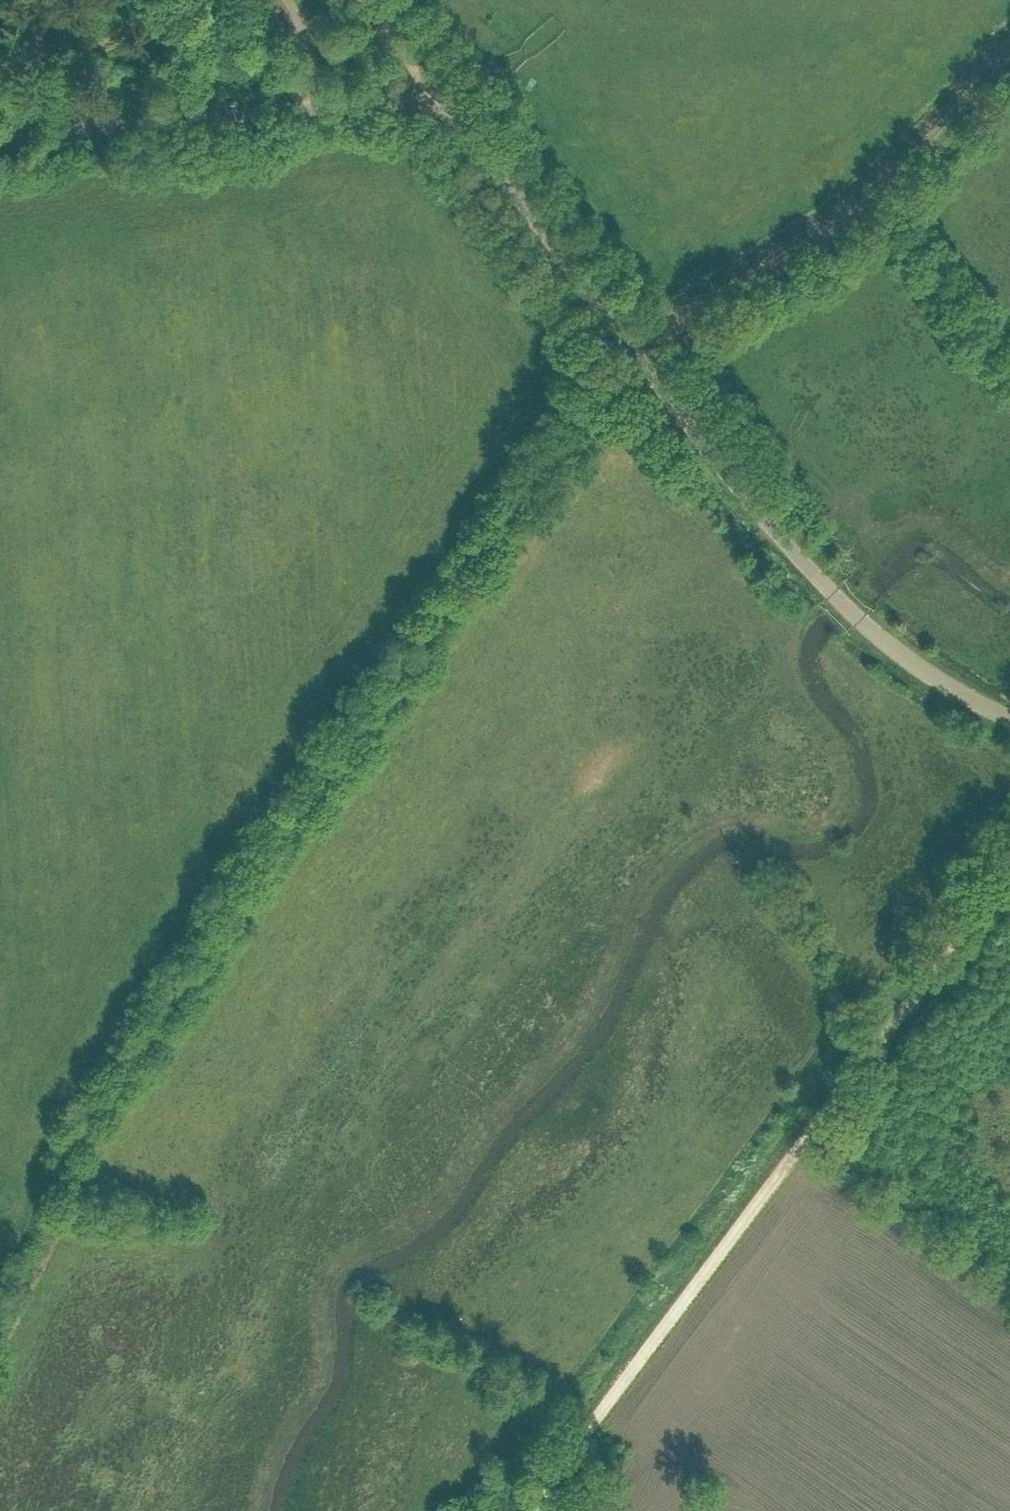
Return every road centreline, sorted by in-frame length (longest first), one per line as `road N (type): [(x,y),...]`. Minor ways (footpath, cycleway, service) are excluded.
road 1 (unclassified): [(1009,720),(862,622),(784,544),(474,134),(439,106),(409,98),(0,136)]
road 2 (unclassified): [(530,1510),(929,982),(1009,863)]
road 3 (track): [(632,349),(794,253),(881,187),(1009,48)]
road 4 (track): [(439,106),(363,0)]

